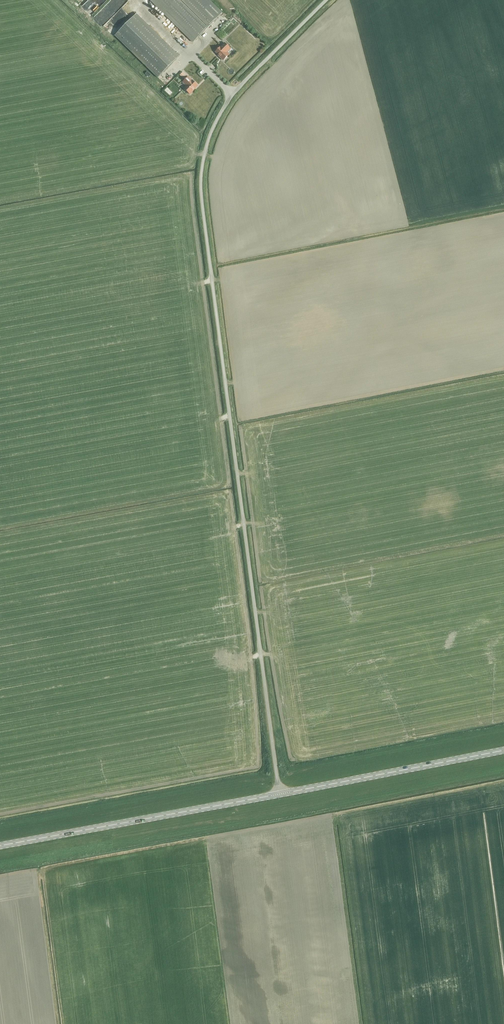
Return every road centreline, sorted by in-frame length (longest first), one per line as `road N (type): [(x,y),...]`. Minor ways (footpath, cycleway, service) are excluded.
road 1 (unclassified): [(279,794),(201,168),(218,112),(327,0)]
road 2 (secondary): [(0,845),(279,794)]
road 3 (secondary): [(279,794),(503,751)]

